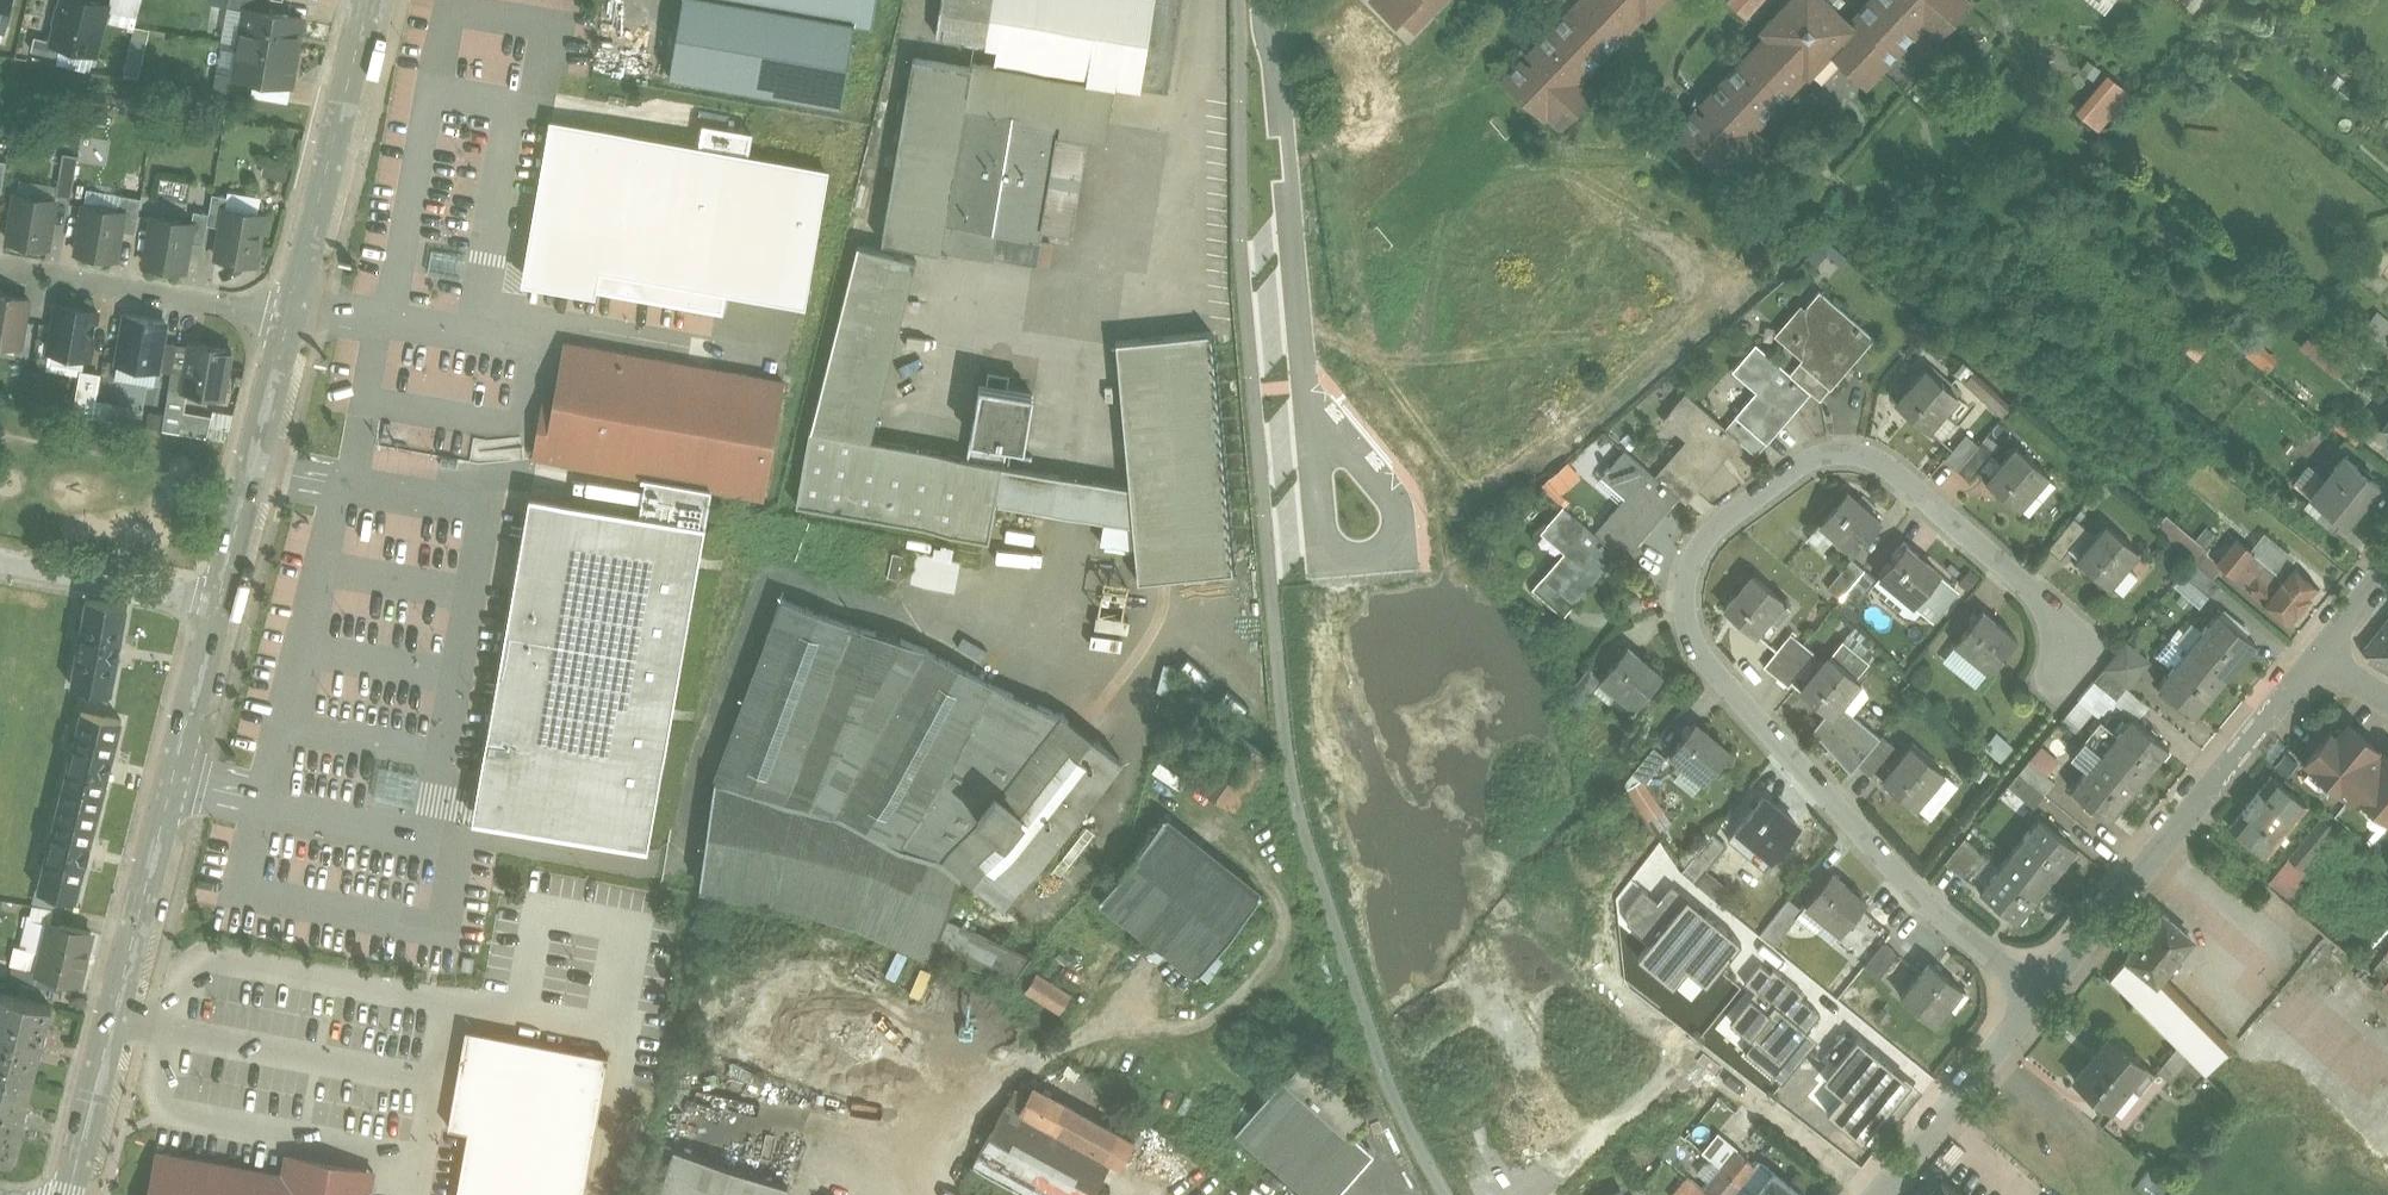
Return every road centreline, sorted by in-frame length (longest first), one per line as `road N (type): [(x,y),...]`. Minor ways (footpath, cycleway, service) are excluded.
road 1 (residential): [(2034,991),(1914,885),(1717,670),(1684,605),(1685,576),(1706,532),(1800,461),(1857,449),(1882,458),(2073,627)]
road 2 (tertiary): [(219,601),(67,1194)]
road 3 (residential): [(2034,991),(2316,653)]
road 4 (residential): [(1275,0),(1313,400)]
road 5 (residential): [(1313,400),(1326,555),(1375,567),(1409,541),(1413,505),(1350,422)]
road 6 (tertiary): [(374,0),(296,314)]
road 7 (residential): [(296,314),(0,260)]
road 8 (tertiary): [(296,314),(219,601)]
road 9 (residential): [(1872,1194),(2034,991)]
road 10 (residential): [(0,561),(219,601)]

